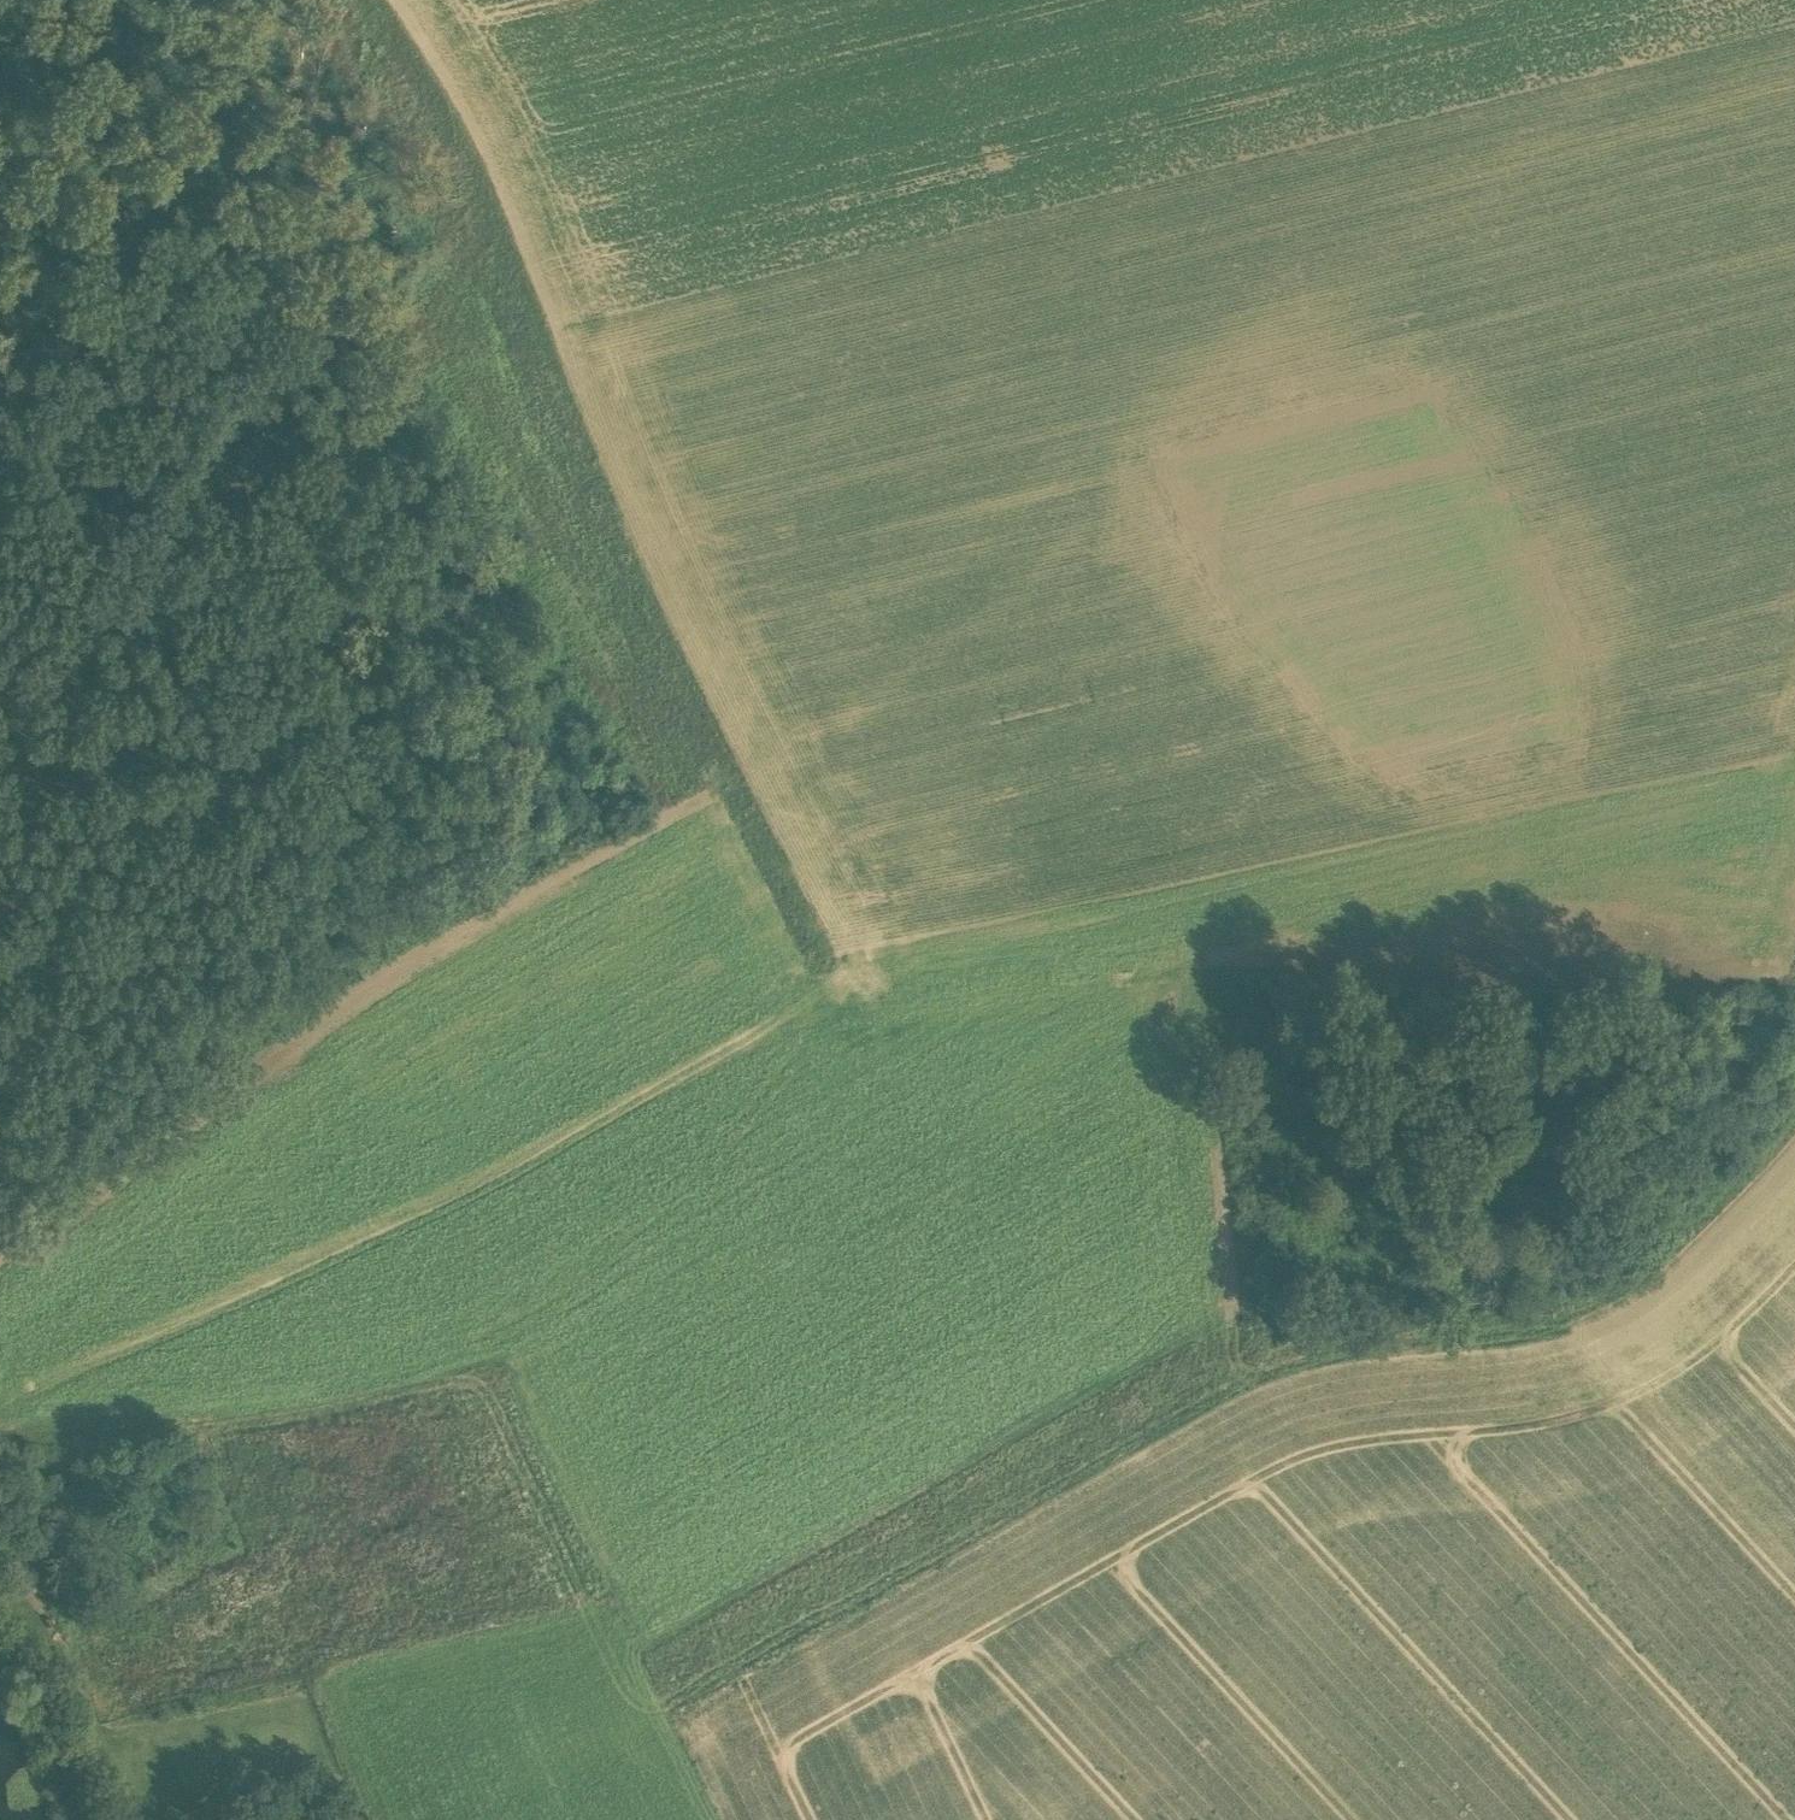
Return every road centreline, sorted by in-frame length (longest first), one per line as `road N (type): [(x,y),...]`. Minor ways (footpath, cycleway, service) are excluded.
road 1 (track): [(0,1438),(37,1430),(127,1440),(266,1421),(503,1360),(907,1137)]

